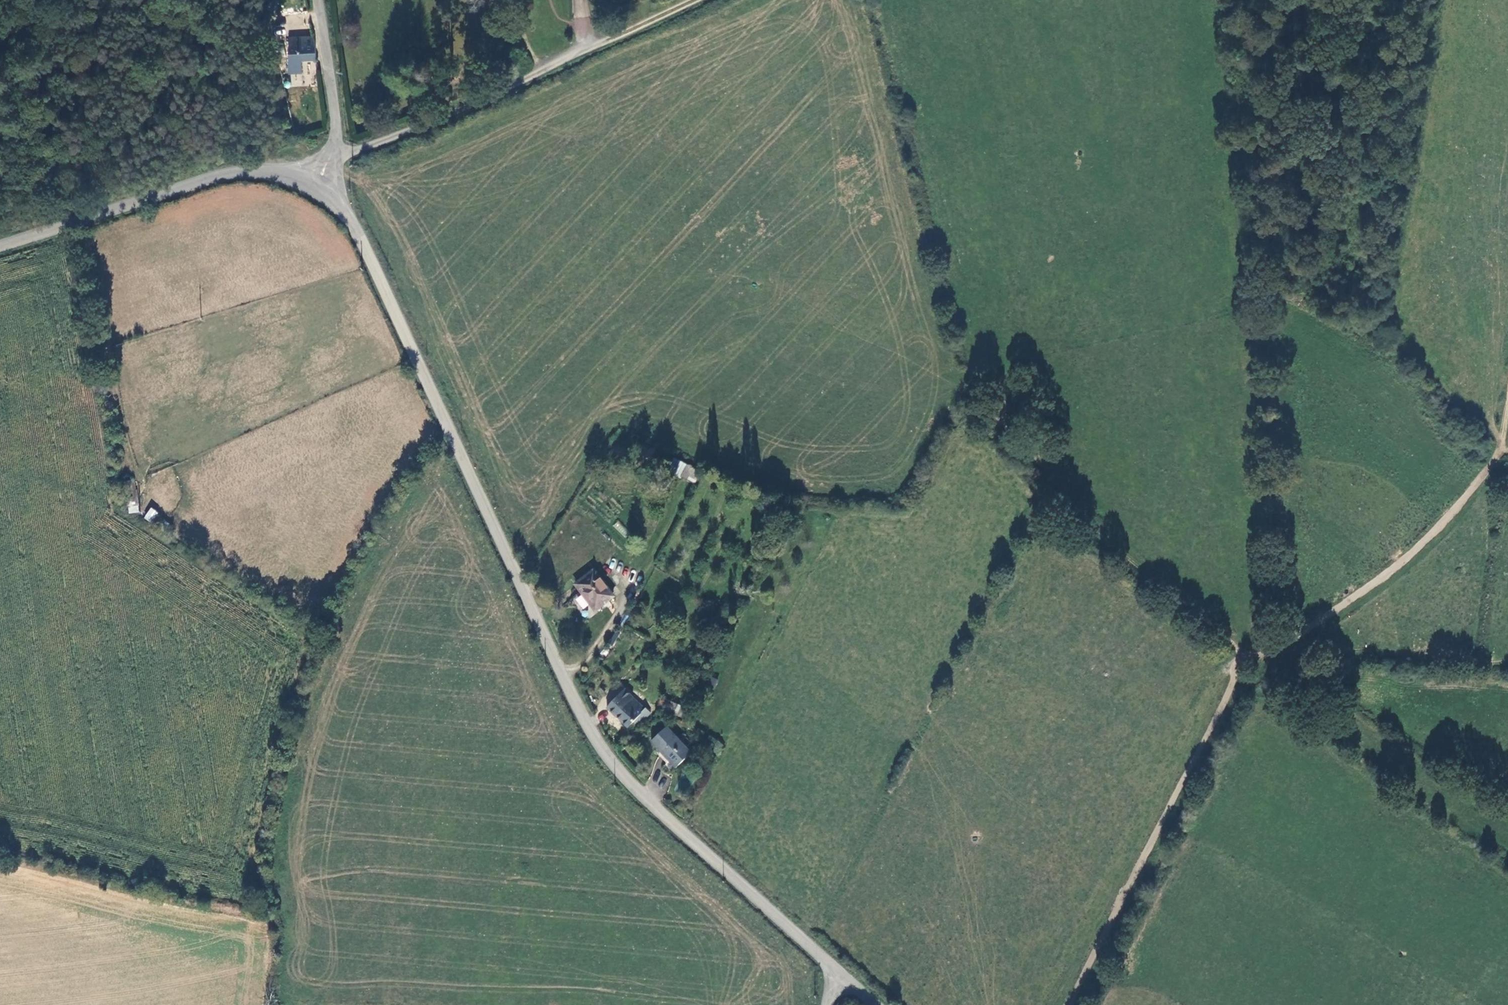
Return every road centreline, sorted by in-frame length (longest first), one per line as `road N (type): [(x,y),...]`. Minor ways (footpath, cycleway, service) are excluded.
road 1 (unclassified): [(832,967),(642,798),(602,748),(357,227),(338,198),(312,183)]
road 2 (unclassified): [(312,183),(277,172),(212,176),(0,248)]
road 3 (unclassified): [(596,42),(362,150),(334,152)]
road 4 (unclassified): [(334,152),(316,0)]

